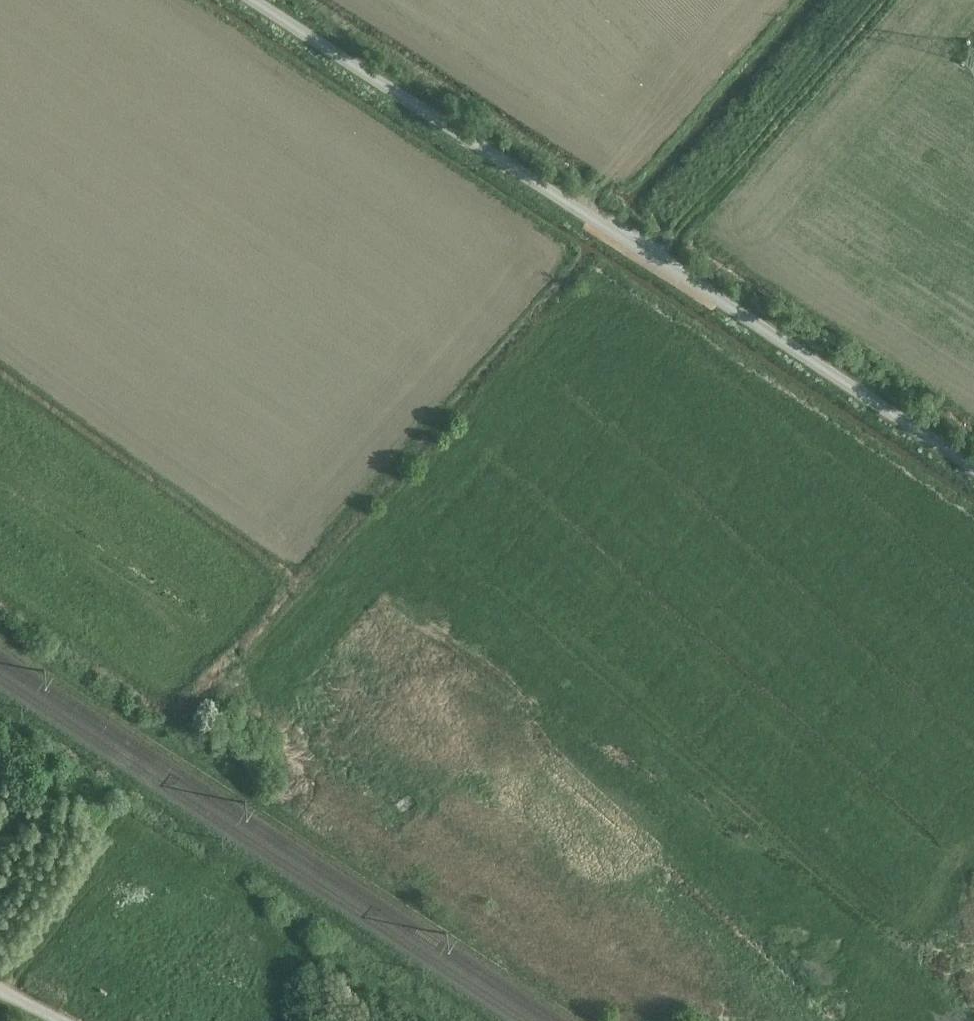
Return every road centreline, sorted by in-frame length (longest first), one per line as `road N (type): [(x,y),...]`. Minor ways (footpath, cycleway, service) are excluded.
road 1 (unclassified): [(973,469),(249,0)]

